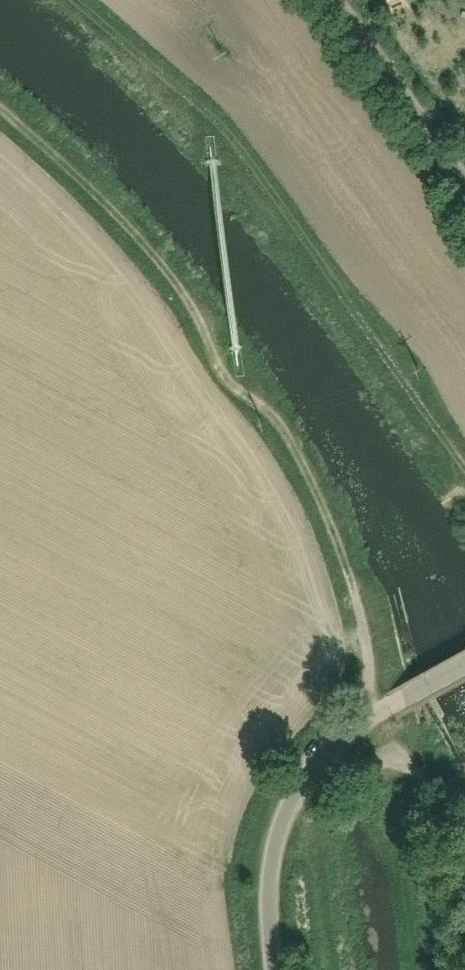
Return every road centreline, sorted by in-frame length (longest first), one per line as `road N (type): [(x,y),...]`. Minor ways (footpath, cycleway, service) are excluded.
road 1 (track): [(375,716),(348,581),(309,471),(257,391),(231,376),(208,348),(191,305),(113,208),(0,108)]
road 2 (unclassified): [(464,666),(362,723),(298,791),(273,864),(274,969)]
road 3 (unclassified): [(339,0),(464,178)]

